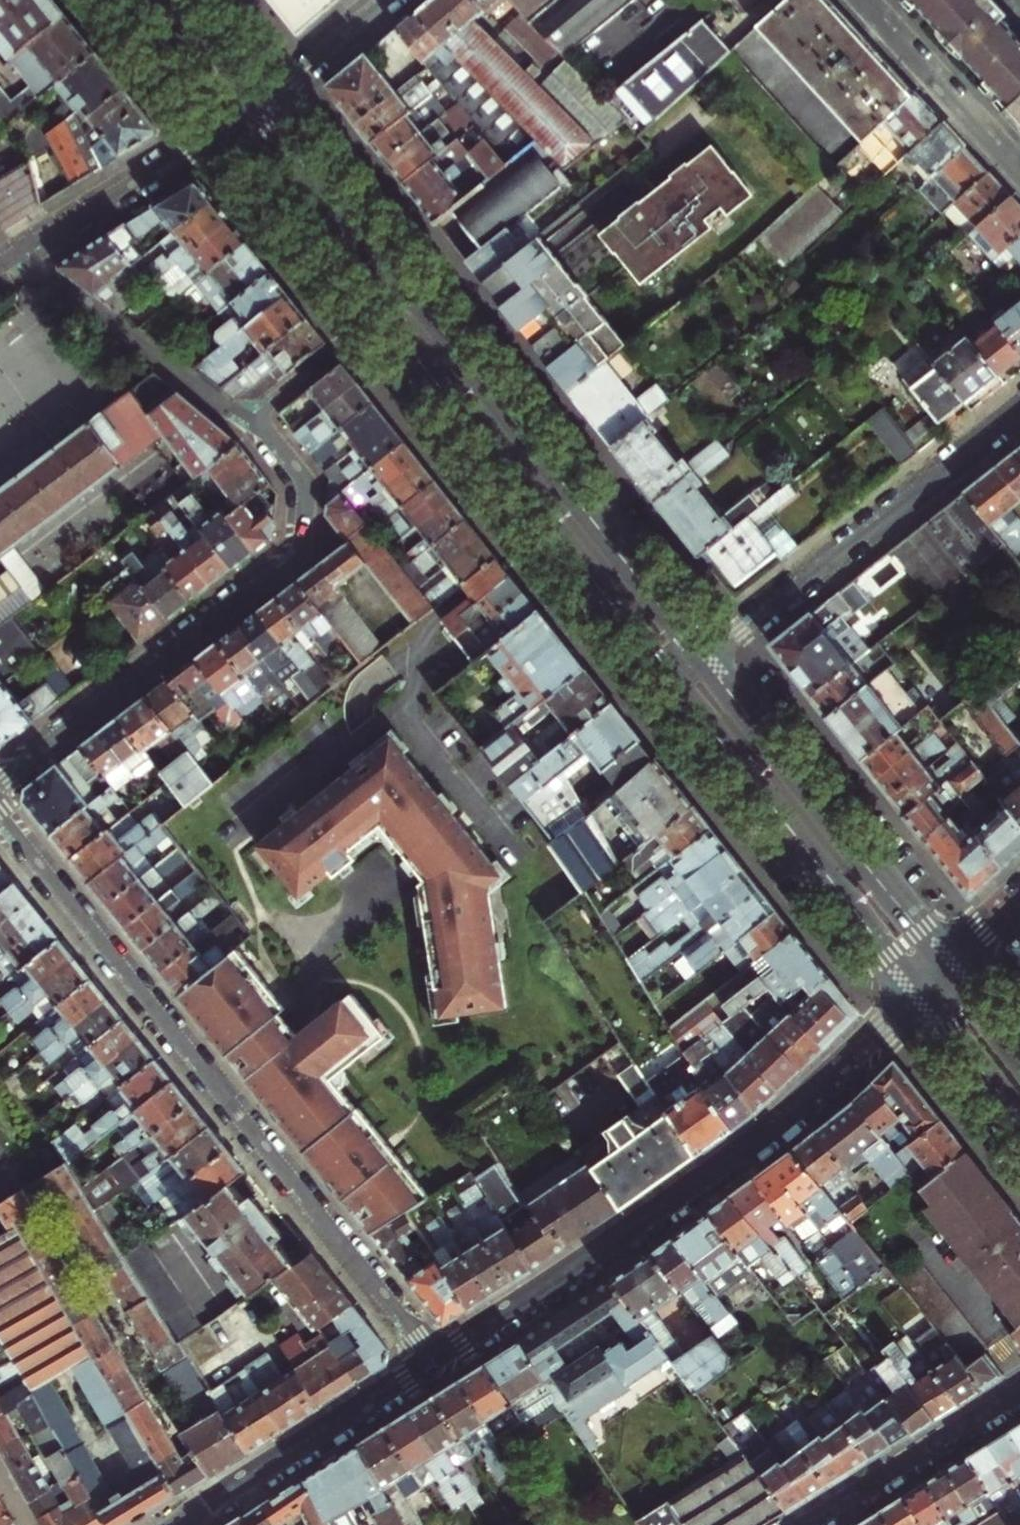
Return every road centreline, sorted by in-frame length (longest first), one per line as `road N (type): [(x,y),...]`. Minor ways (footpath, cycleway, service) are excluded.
road 1 (secondary): [(708,662),(261,100)]
road 2 (residential): [(435,1361),(0,817)]
road 3 (residential): [(917,992),(803,1104),(722,1168),(435,1361)]
road 4 (residential): [(0,777),(295,561),(304,537),(303,478),(250,426)]
road 5 (secondary): [(389,314),(679,682)]
road 6 (residential): [(708,662),(1019,410)]
road 7 (secondary): [(679,682),(917,992)]
road 8 (secondary): [(948,962),(708,662)]
road 9 (residential): [(435,1361),(176,1524)]
road 10 (residential): [(250,426),(20,253)]
road 11 (residential): [(234,121),(20,253)]
road 12 (secondary): [(234,121),(389,314)]
road 13 (residential): [(1019,1397),(816,1524)]
road 14 (residential): [(864,0),(1019,173)]
road 15 (residential): [(250,426),(389,314)]
road 16 (secondary): [(917,992),(1019,1121)]
road 17 (residential): [(261,100),(384,0)]
road 18 (secondary): [(134,0),(234,121)]
road 19 (secondary): [(261,100),(177,0)]

